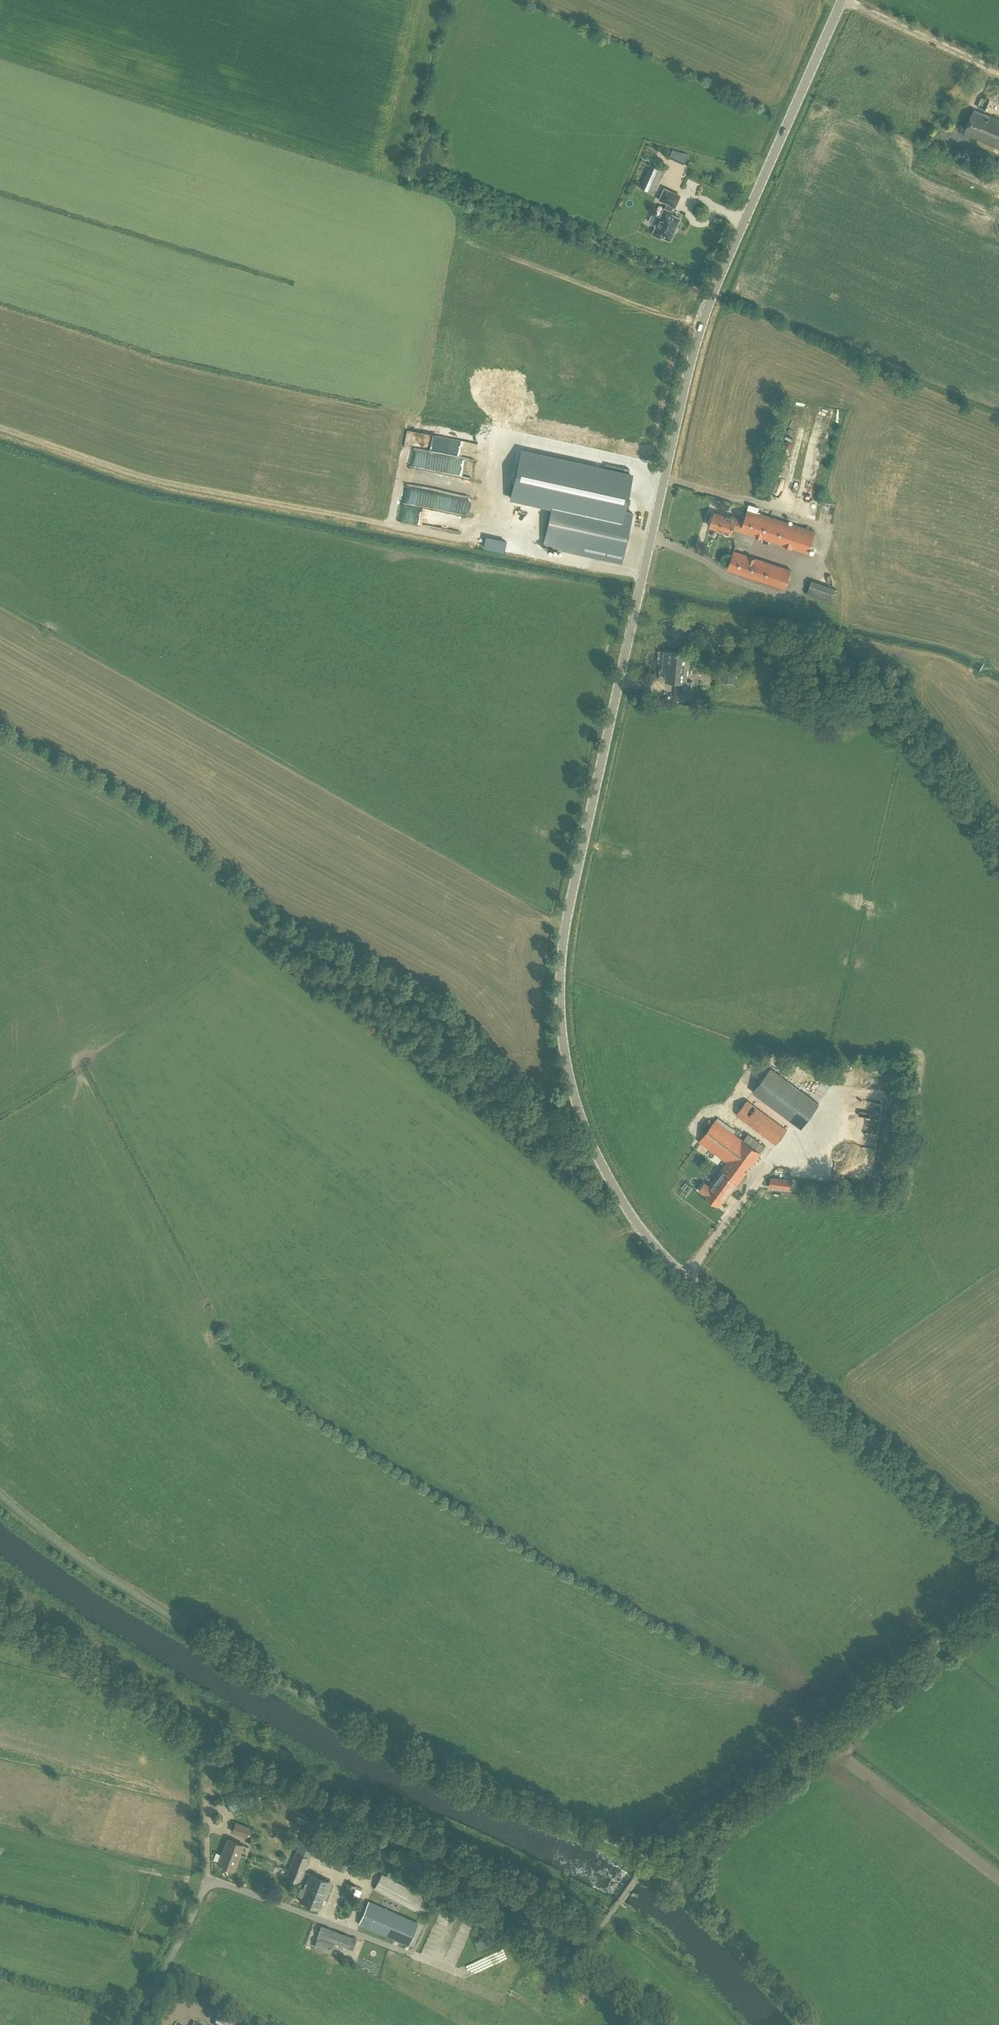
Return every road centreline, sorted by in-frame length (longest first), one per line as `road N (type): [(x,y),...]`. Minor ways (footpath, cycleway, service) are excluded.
road 1 (tertiary): [(998,1550),(632,1217),(583,1120),(560,1030),(560,951),(693,352),(840,0)]
road 2 (track): [(998,1593),(656,1865)]
road 3 (unclassified): [(131,2024),(213,1883),(409,1953)]

